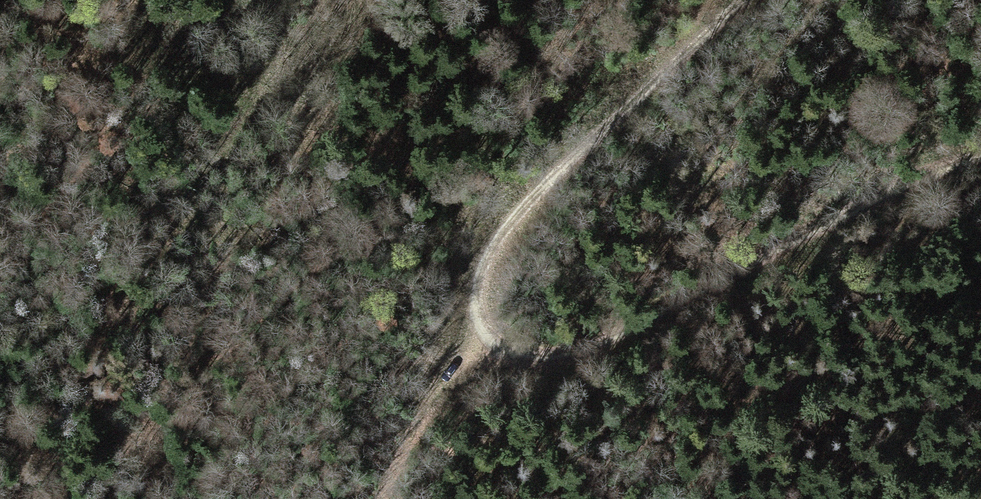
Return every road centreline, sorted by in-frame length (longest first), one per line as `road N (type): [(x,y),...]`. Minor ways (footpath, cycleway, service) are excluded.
road 1 (track): [(736,0),(602,116),(499,234),(476,286),(492,336),(540,356),(608,338),(980,148)]
road 2 (track): [(373,498),(436,388),(492,336)]

